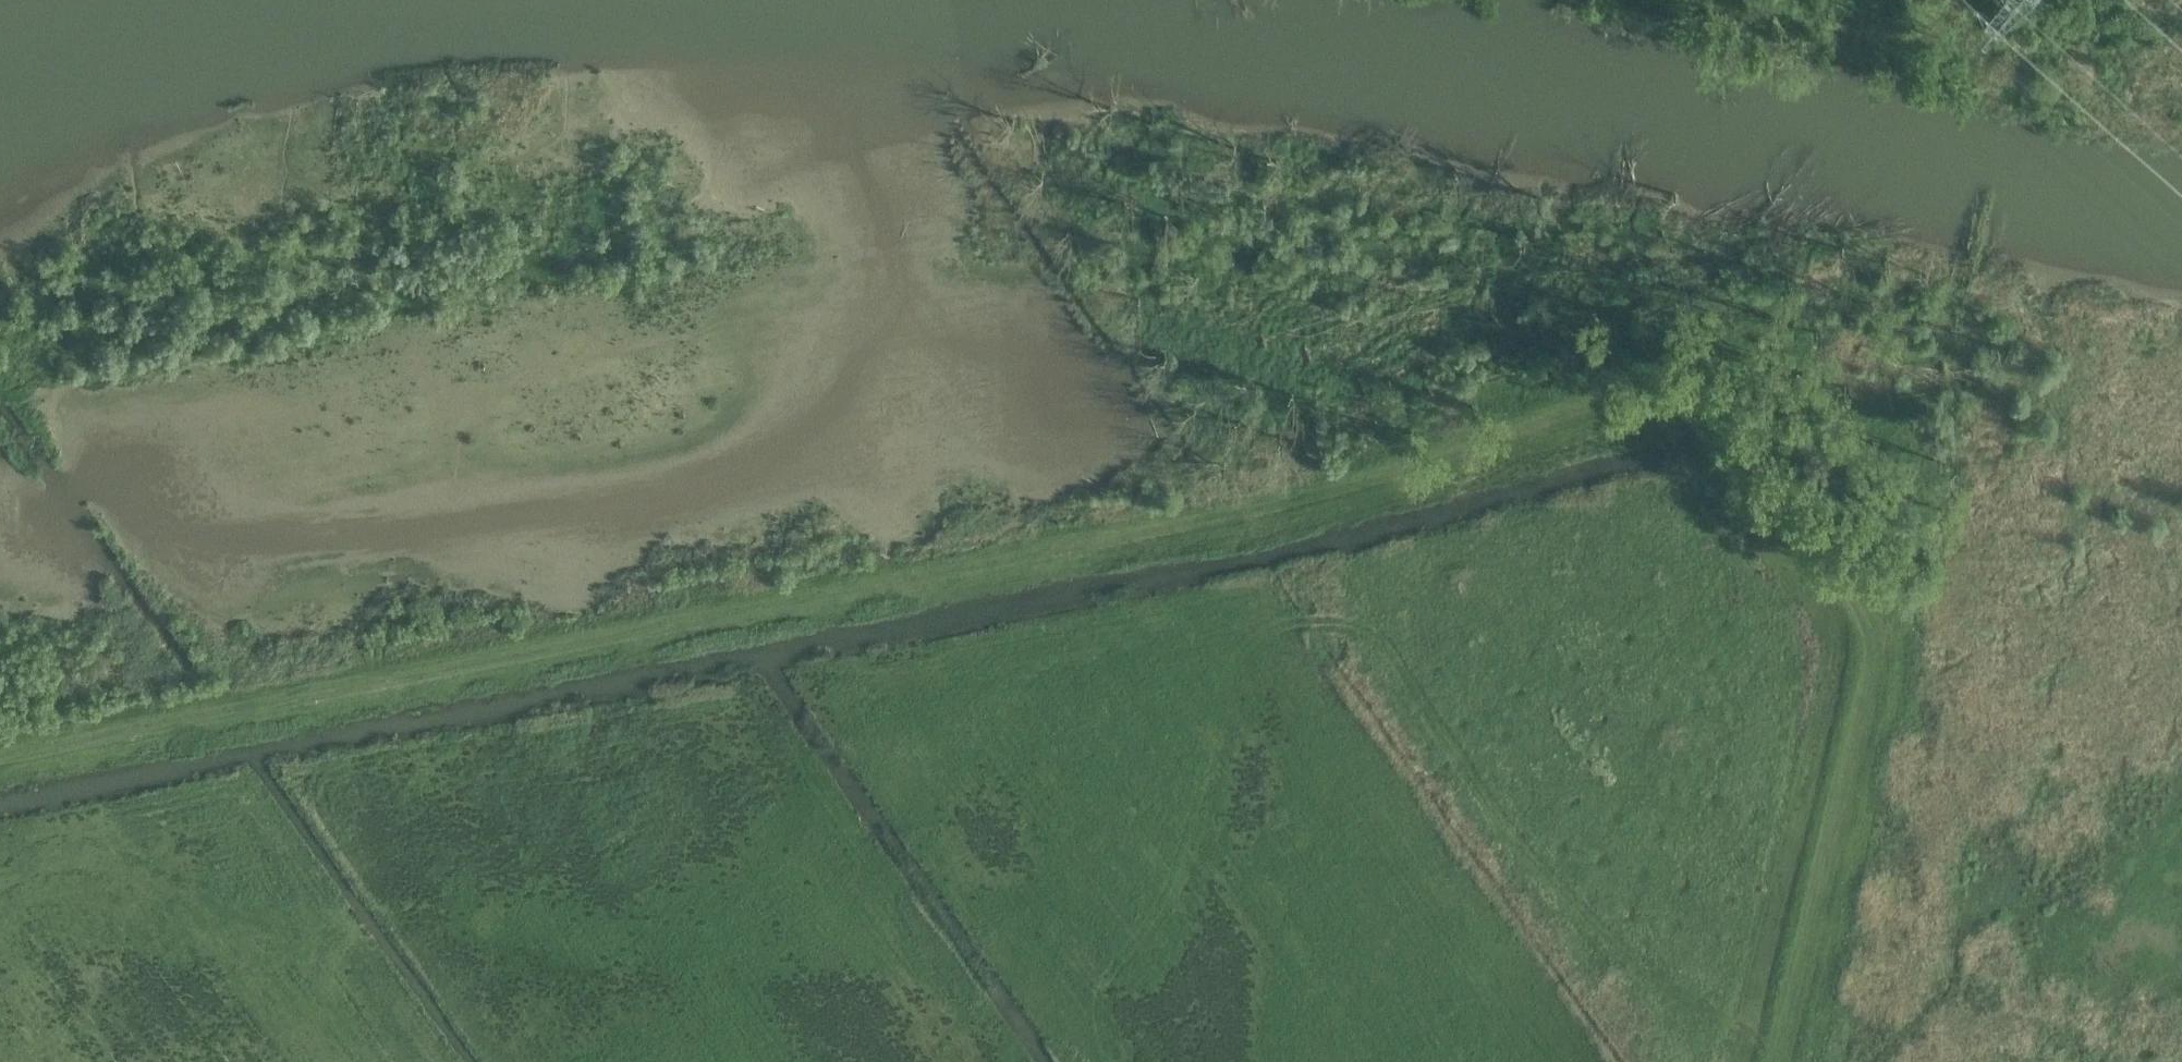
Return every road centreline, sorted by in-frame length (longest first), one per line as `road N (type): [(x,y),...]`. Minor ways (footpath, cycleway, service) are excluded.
road 1 (track): [(1872,648),(1819,952),(1782,1061)]

